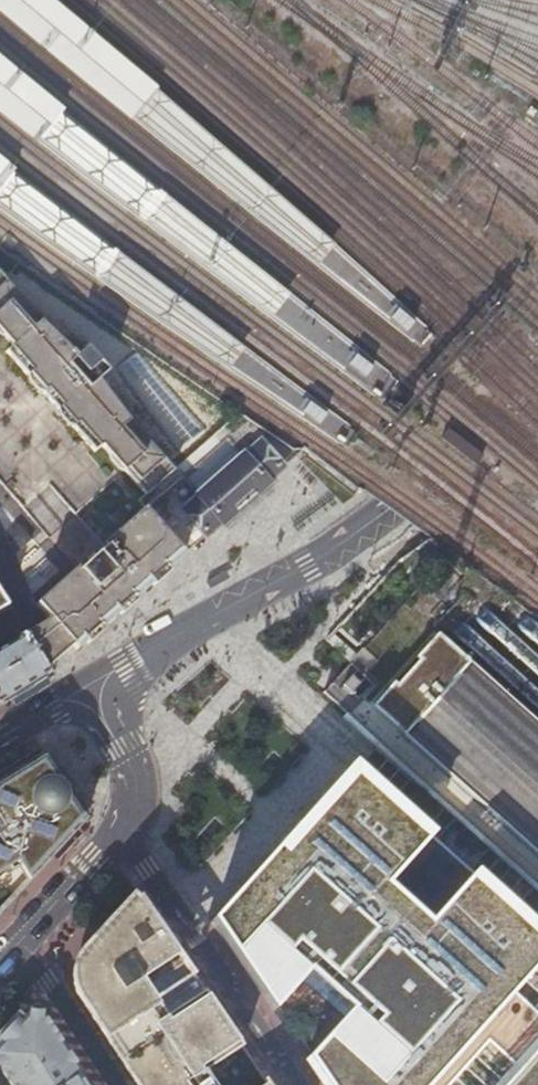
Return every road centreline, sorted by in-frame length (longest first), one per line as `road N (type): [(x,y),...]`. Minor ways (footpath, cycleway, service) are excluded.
road 1 (residential): [(377,519),(77,692)]
road 2 (residential): [(12,943),(136,799),(118,748),(77,692)]
road 3 (tertiary): [(537,413),(377,519)]
road 4 (residential): [(12,943),(49,981),(121,1084)]

